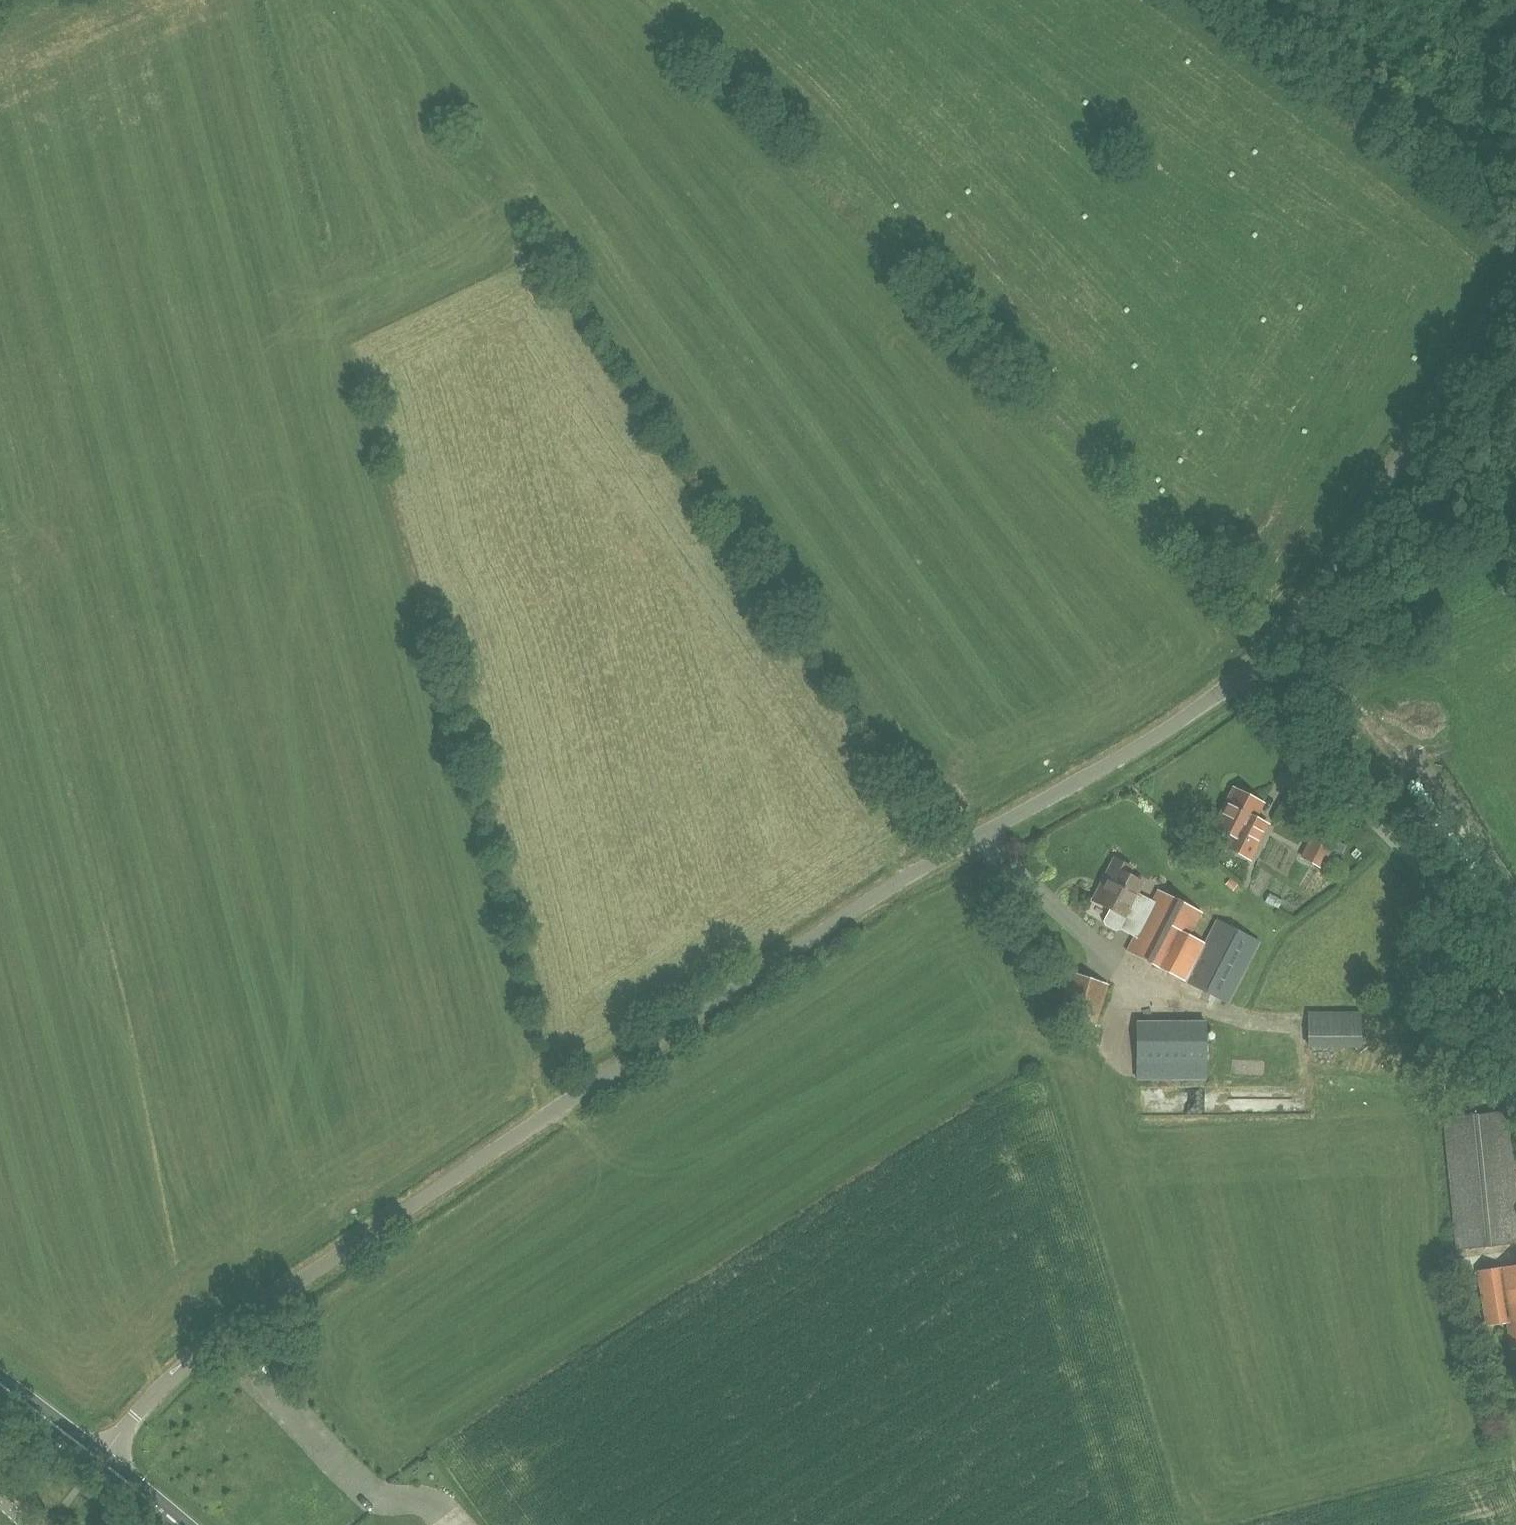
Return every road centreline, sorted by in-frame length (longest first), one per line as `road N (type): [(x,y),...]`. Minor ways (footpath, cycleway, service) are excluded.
road 1 (unclassified): [(98,1462),(139,1411),(234,1324),(917,869),(1156,737),(1245,672)]
road 2 (unclassified): [(1515,1086),(1477,965),(1432,891),(1245,672)]
road 3 (unclassified): [(1245,672),(1309,598),(1453,375),(1515,253)]
road 4 (secondary): [(98,1462),(0,1388)]

